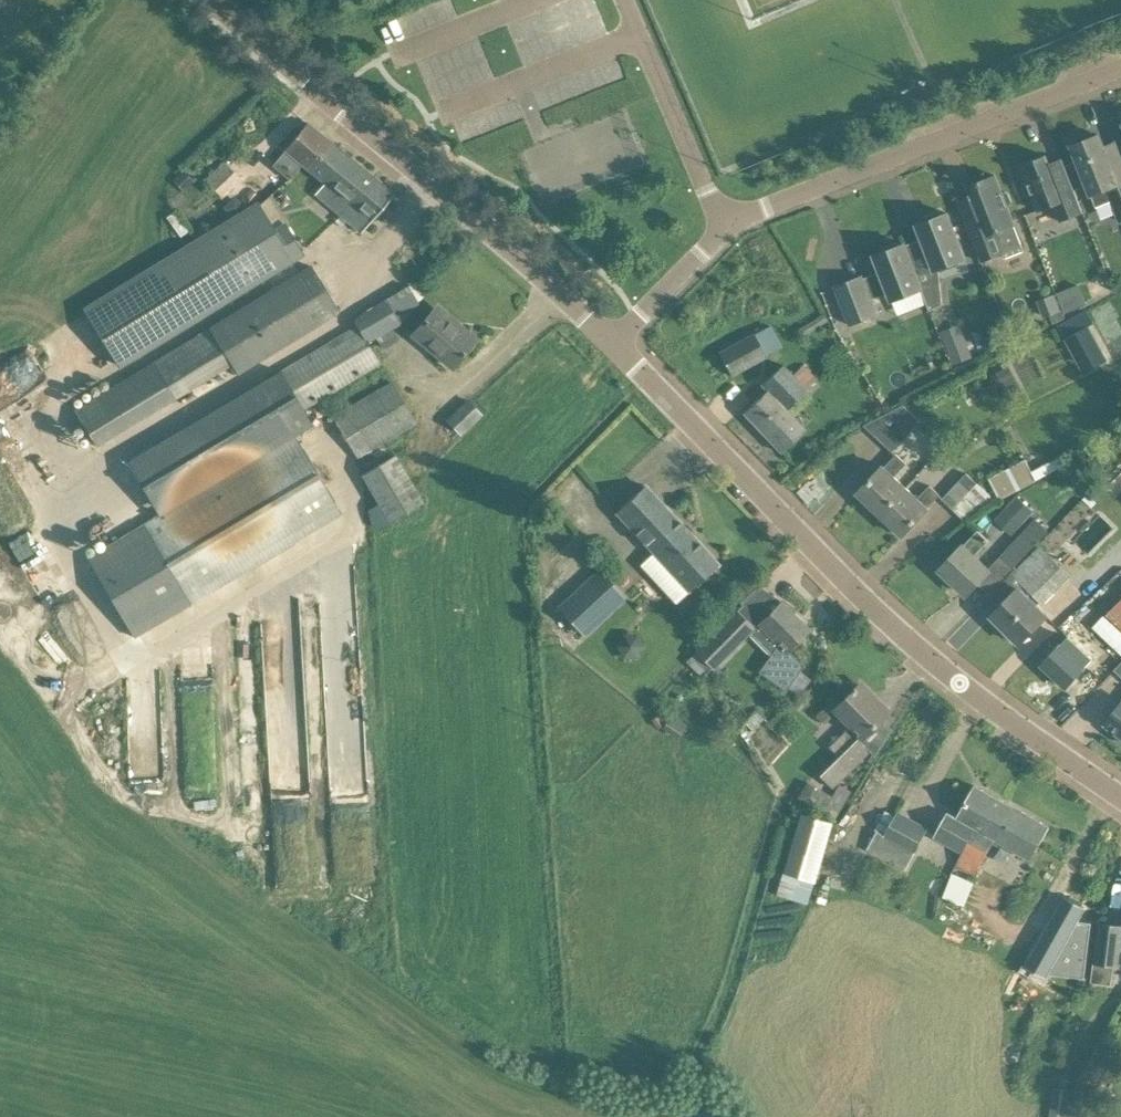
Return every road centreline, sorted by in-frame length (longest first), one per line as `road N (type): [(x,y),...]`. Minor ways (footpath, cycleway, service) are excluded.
road 1 (tertiary): [(1120,796),(993,709),(827,565),(615,346)]
road 2 (residential): [(615,346),(725,223),(1120,71)]
road 3 (tertiary): [(615,346),(215,0)]

